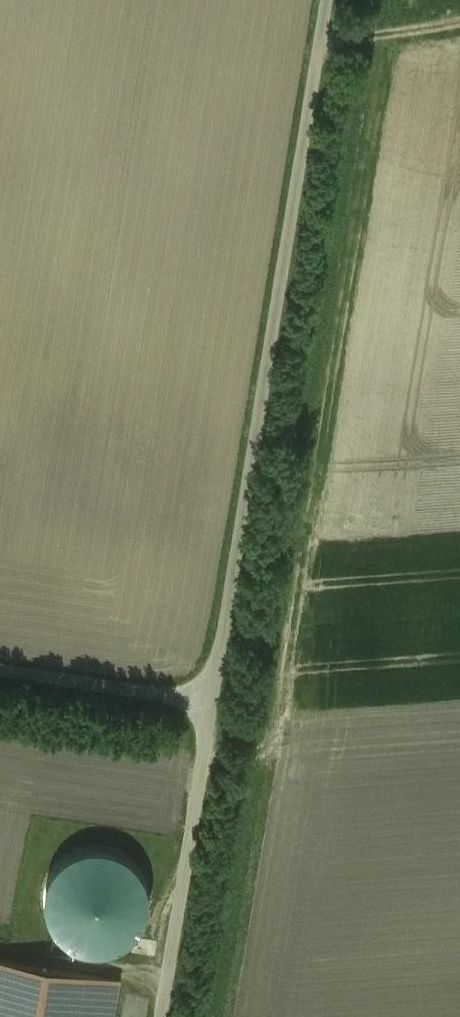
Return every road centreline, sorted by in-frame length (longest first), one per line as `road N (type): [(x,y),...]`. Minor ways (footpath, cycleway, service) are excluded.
road 1 (unclassified): [(327,0),(212,702)]
road 2 (unclassified): [(212,702),(160,1016)]
road 3 (unclassified): [(0,670),(212,702)]
road 4 (track): [(320,44),(459,21)]

